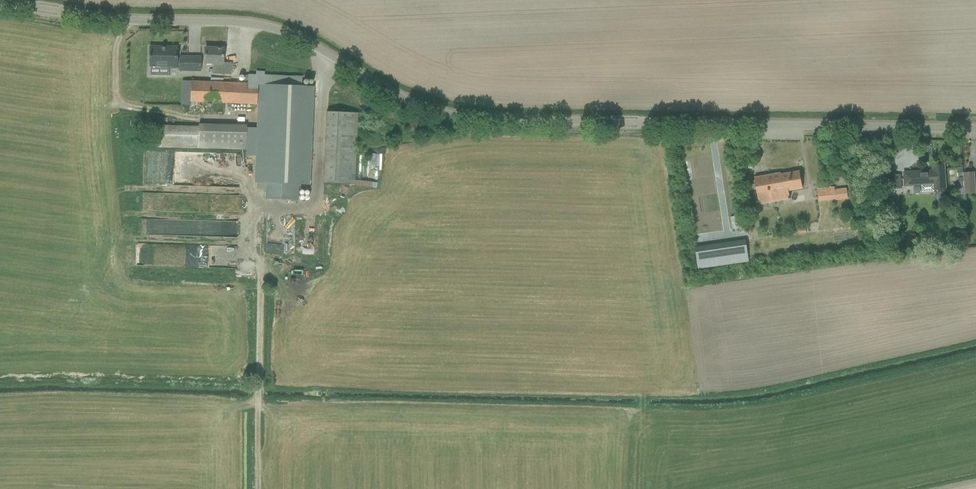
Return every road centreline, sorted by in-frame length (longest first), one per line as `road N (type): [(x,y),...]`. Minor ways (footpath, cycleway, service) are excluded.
road 1 (unclassified): [(975,127),(445,126),(266,31),(0,1)]

